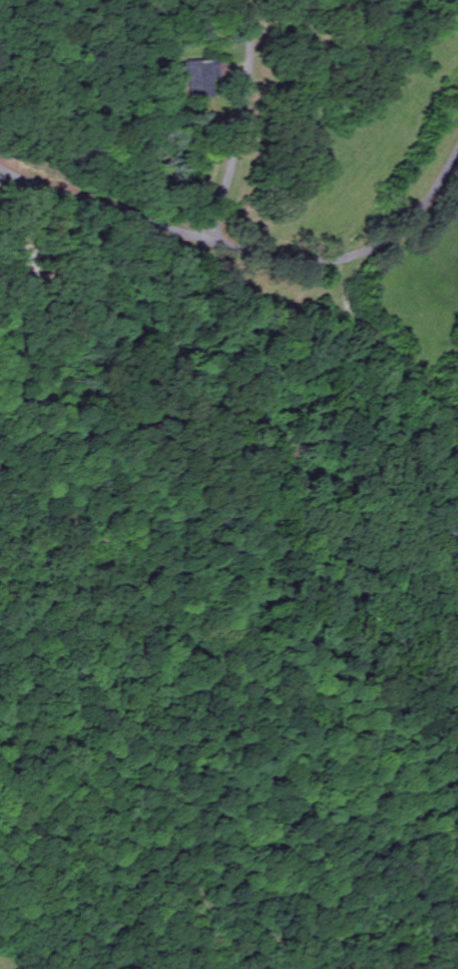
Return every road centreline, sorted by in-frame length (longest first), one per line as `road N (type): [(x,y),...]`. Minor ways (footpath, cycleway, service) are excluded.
road 1 (residential): [(0,177),(205,248),(243,102),(244,26),(230,0)]
road 2 (residential): [(457,147),(408,223),(376,246),(289,262),(205,248)]

